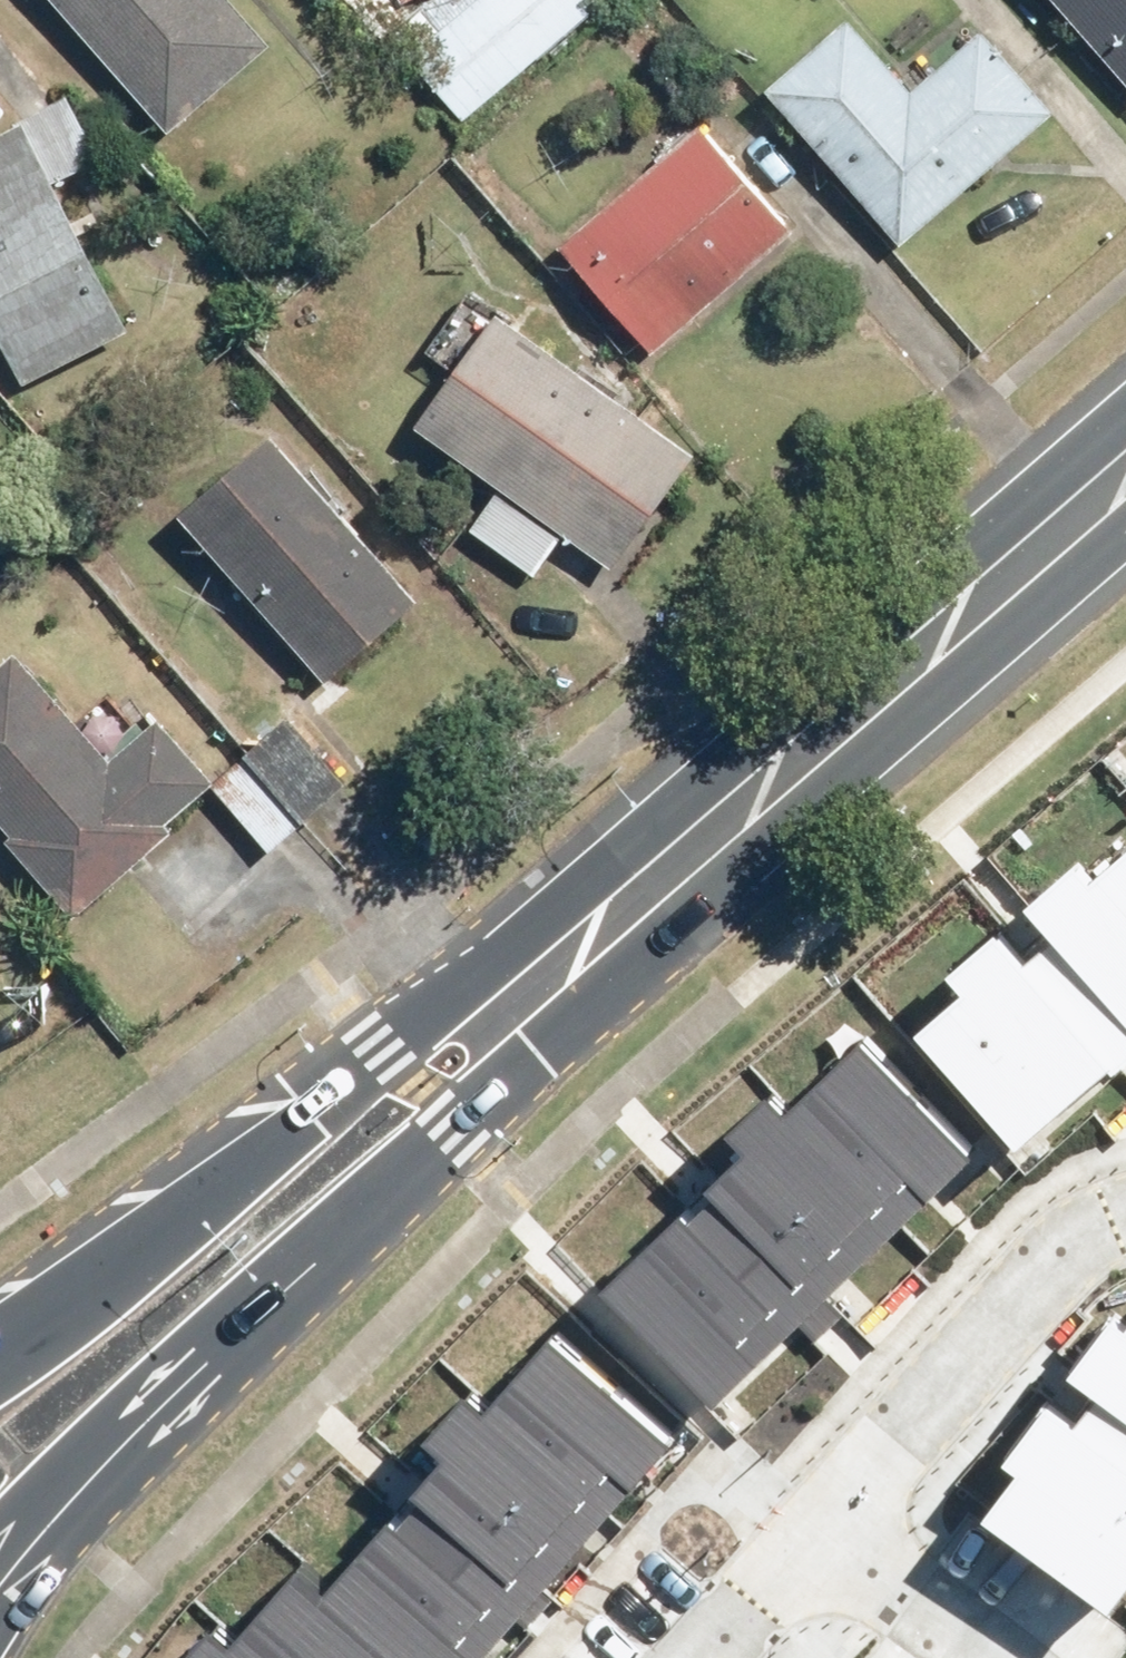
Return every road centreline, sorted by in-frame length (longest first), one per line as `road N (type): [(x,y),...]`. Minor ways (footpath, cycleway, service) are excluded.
road 1 (secondary): [(1032,559),(848,768),(287,1285),(63,1498),(0,1574)]
road 2 (secondary): [(0,1355),(78,1302),(804,696),(1032,559)]
road 3 (residential): [(787,1494),(1026,1220),(1072,1181),(1125,1163)]
road 4 (residential): [(787,1494),(1012,1657)]
road 5 (residential): [(644,1657),(787,1494)]
road 6 (secondary): [(1032,559),(1125,475)]

